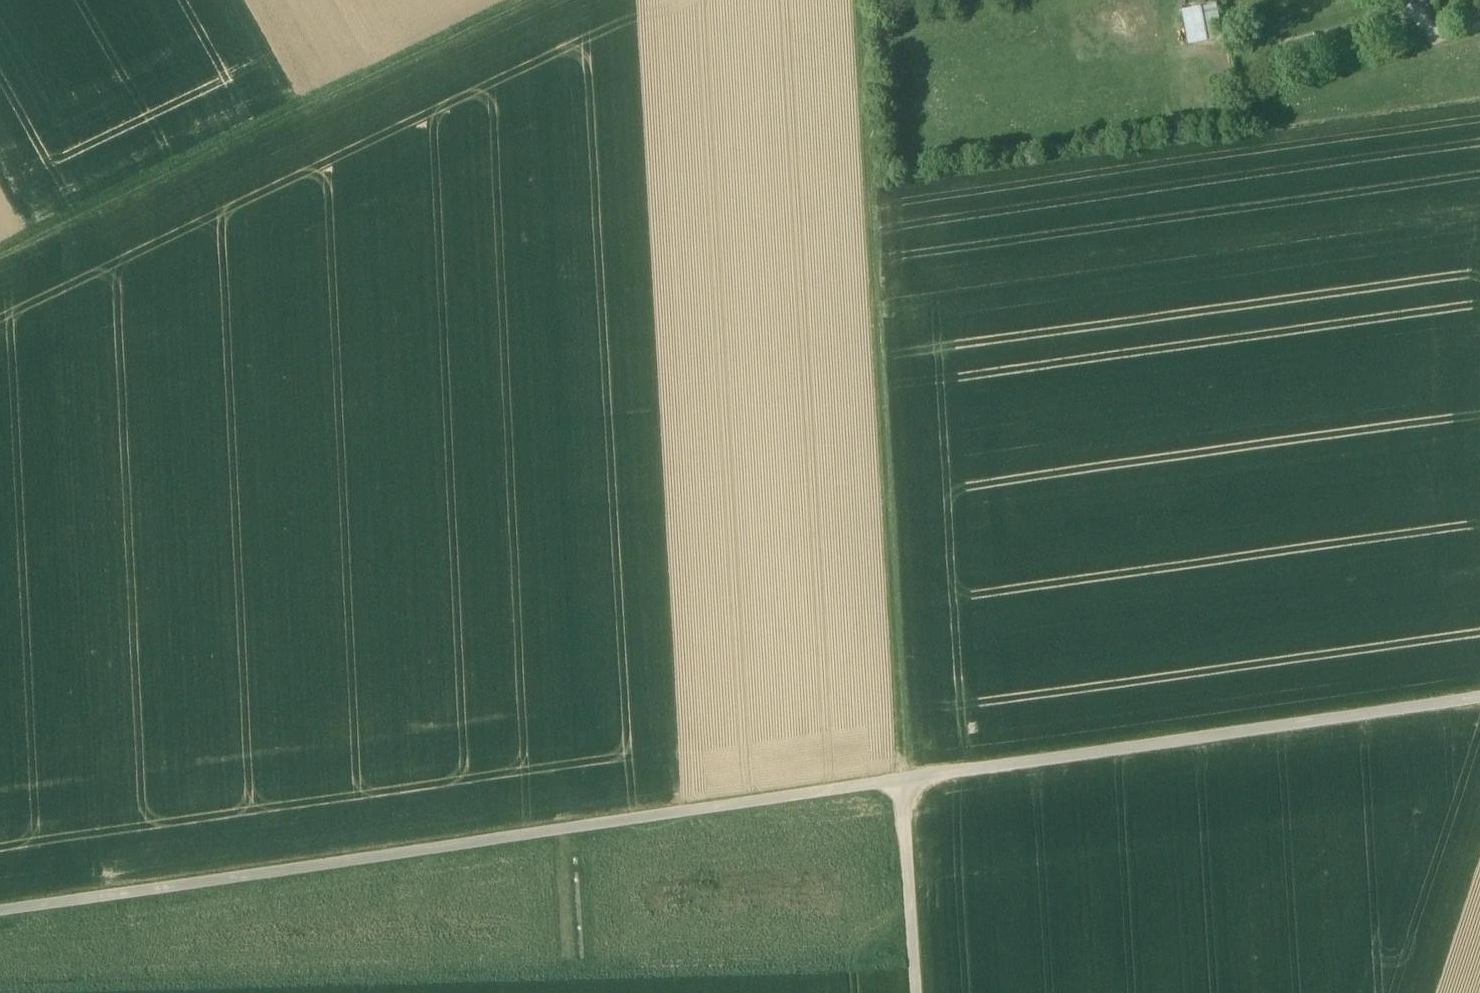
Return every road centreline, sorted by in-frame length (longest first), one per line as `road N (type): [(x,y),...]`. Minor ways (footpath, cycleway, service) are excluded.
road 1 (track): [(0,912),(1479,695)]
road 2 (track): [(856,0),(916,992)]
road 3 (track): [(0,249),(516,0)]

